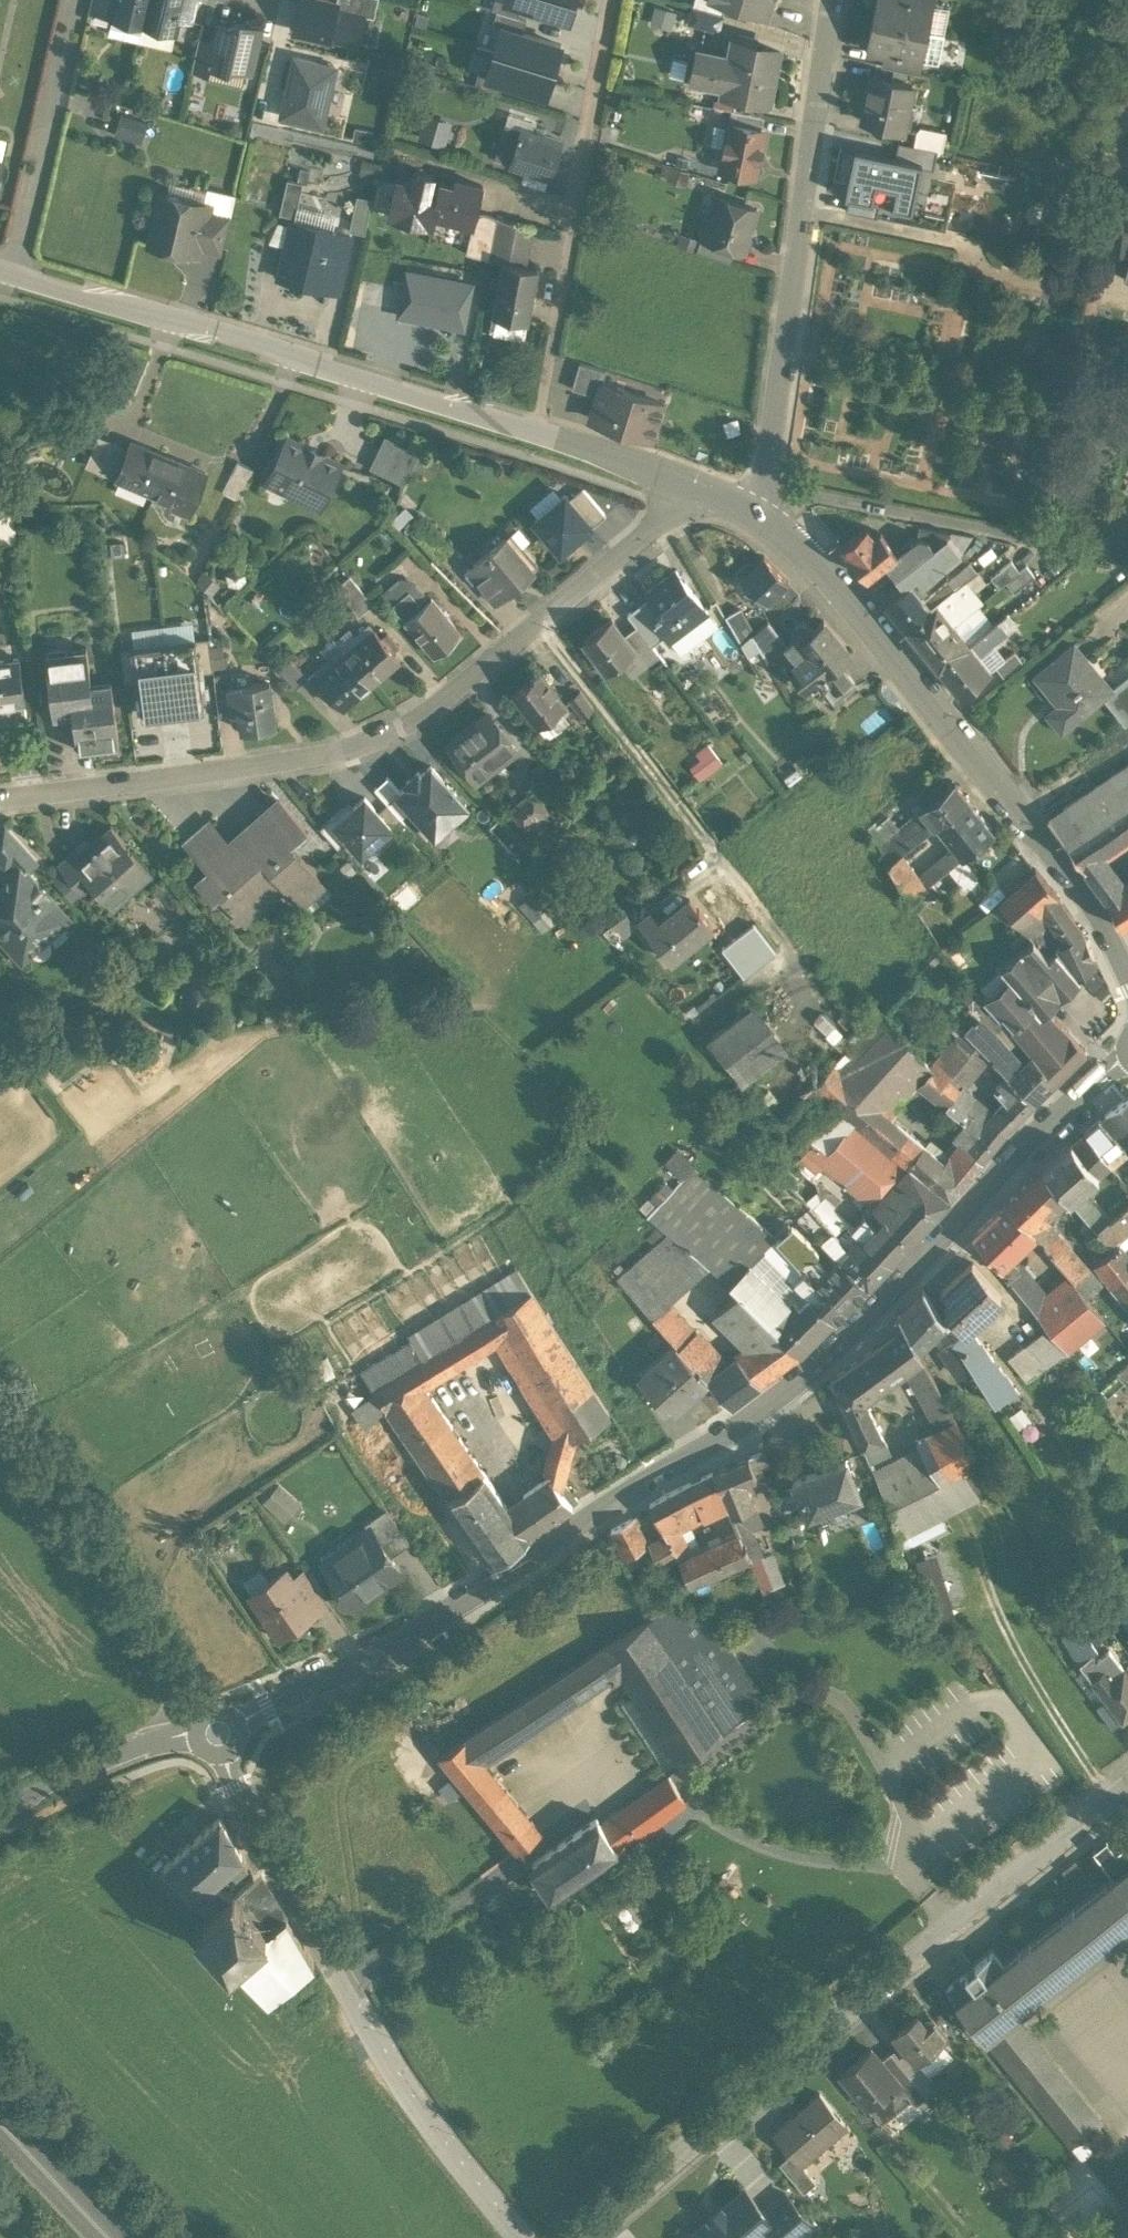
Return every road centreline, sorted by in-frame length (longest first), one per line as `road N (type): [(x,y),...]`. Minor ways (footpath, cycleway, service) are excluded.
road 1 (residential): [(1127,1063),(1057,1113),(822,1363),(707,1460),(611,1508),(393,1648),(218,1735)]
road 2 (residential): [(599,2237),(1127,1801)]
road 3 (tertiary): [(746,507),(831,584),(1035,829),(1083,892),(1127,980)]
road 4 (residential): [(516,2237),(421,2122),(368,2035),(234,1789),(218,1735)]
road 5 (residential): [(0,801),(173,783),(340,751),(400,730),(536,623)]
road 6 (tertiary): [(9,274),(537,429)]
road 7 (tertiary): [(835,0),(767,459),(756,484)]
road 8 (residential): [(613,0),(537,429)]
road 9 (residential): [(536,623),(785,944)]
road 10 (residential): [(756,484),(1127,555)]
road 11 (track): [(186,1735),(154,1650),(0,1427)]
road 12 (residential): [(9,274),(73,0)]
road 13 (residential): [(218,1735),(159,1738),(0,1807)]
road 14 (residential): [(536,623),(703,488)]
road 15 (tertiary): [(537,429),(703,488)]
road 16 (primary): [(122,2237),(0,2111)]

